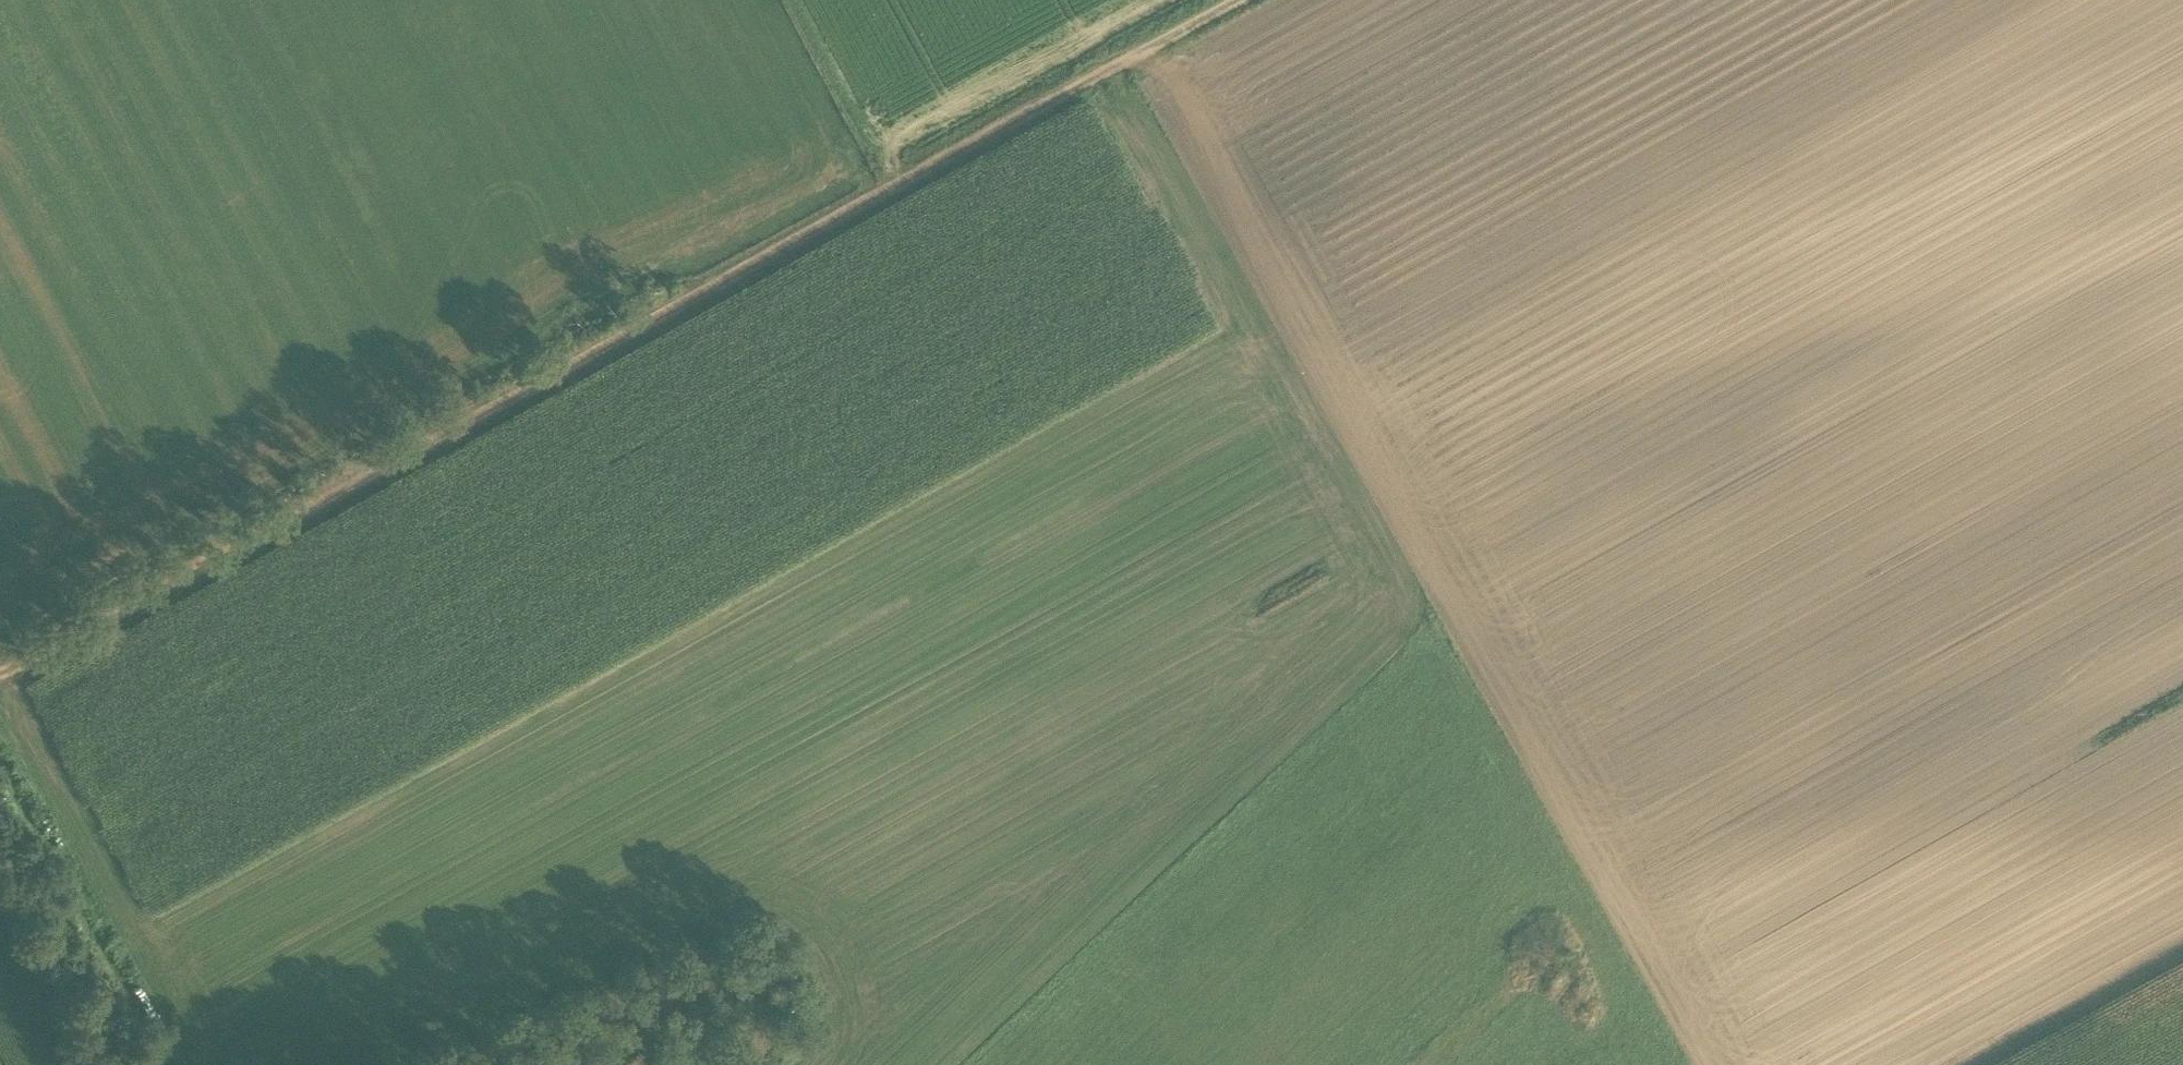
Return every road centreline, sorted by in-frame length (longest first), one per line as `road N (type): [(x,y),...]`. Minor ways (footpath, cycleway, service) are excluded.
road 1 (track): [(1240,0),(0,671)]

